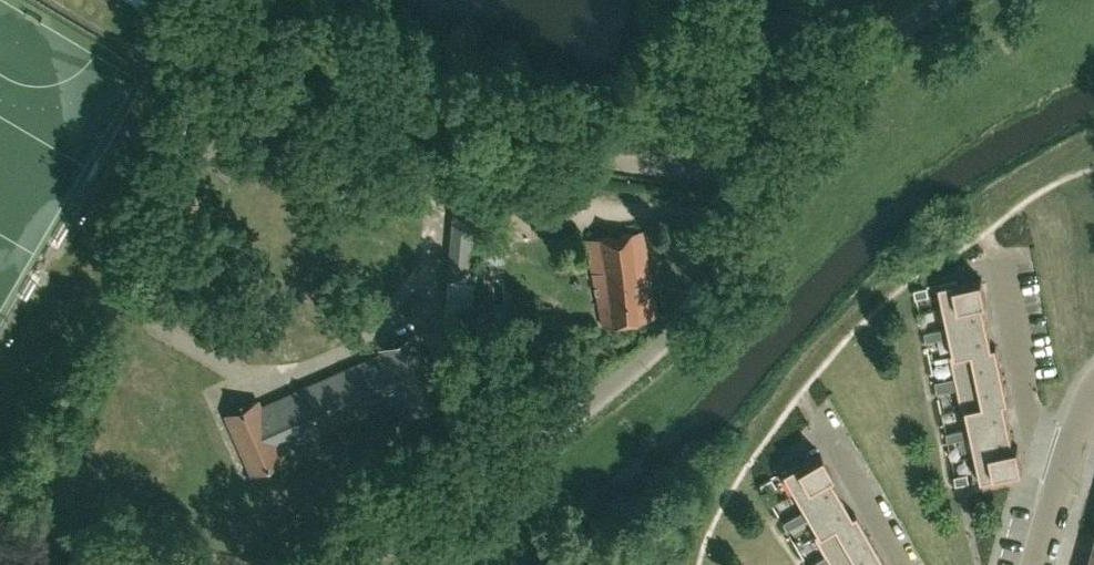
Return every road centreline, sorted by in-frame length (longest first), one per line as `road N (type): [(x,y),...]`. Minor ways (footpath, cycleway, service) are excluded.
road 1 (unclassified): [(349,564),(449,511),(610,384),(667,332),(778,186)]
road 2 (unclassified): [(778,186),(747,174),(609,161),(548,146),(344,50),(278,30),(258,0)]
road 3 (residential): [(1058,502),(998,246)]
road 4 (unclassified): [(778,186),(876,56),(941,0)]
road 5 (residential): [(910,564),(814,410)]

